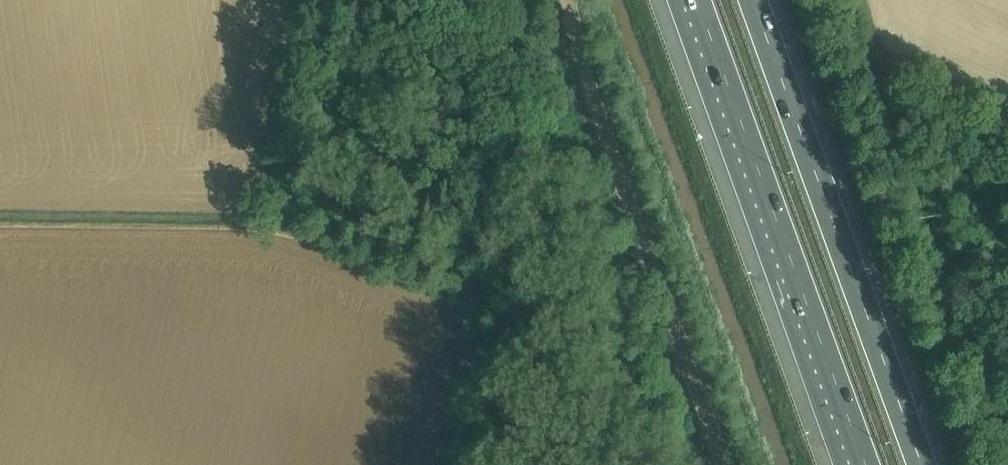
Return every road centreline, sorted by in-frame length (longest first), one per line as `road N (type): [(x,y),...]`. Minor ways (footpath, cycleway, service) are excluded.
road 1 (motorway): [(697,0),(867,464)]
road 2 (motorway): [(924,464),(754,0)]
road 3 (unclassified): [(726,464),(567,0)]

